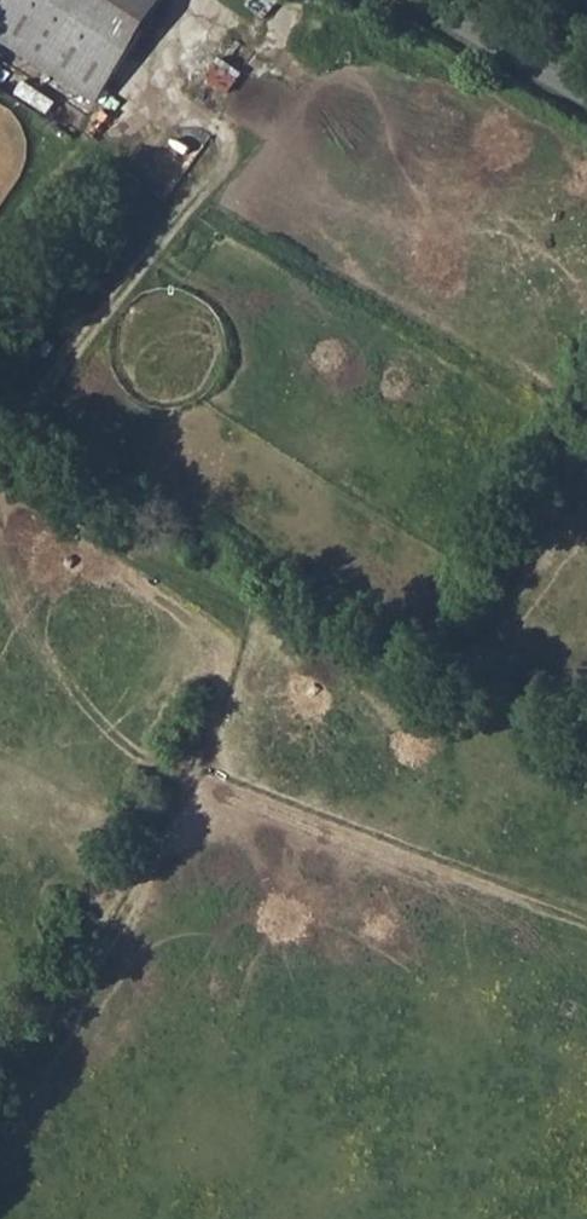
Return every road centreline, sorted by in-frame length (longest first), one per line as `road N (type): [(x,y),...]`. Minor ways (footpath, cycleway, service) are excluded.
road 1 (residential): [(586,87),(422,0)]

